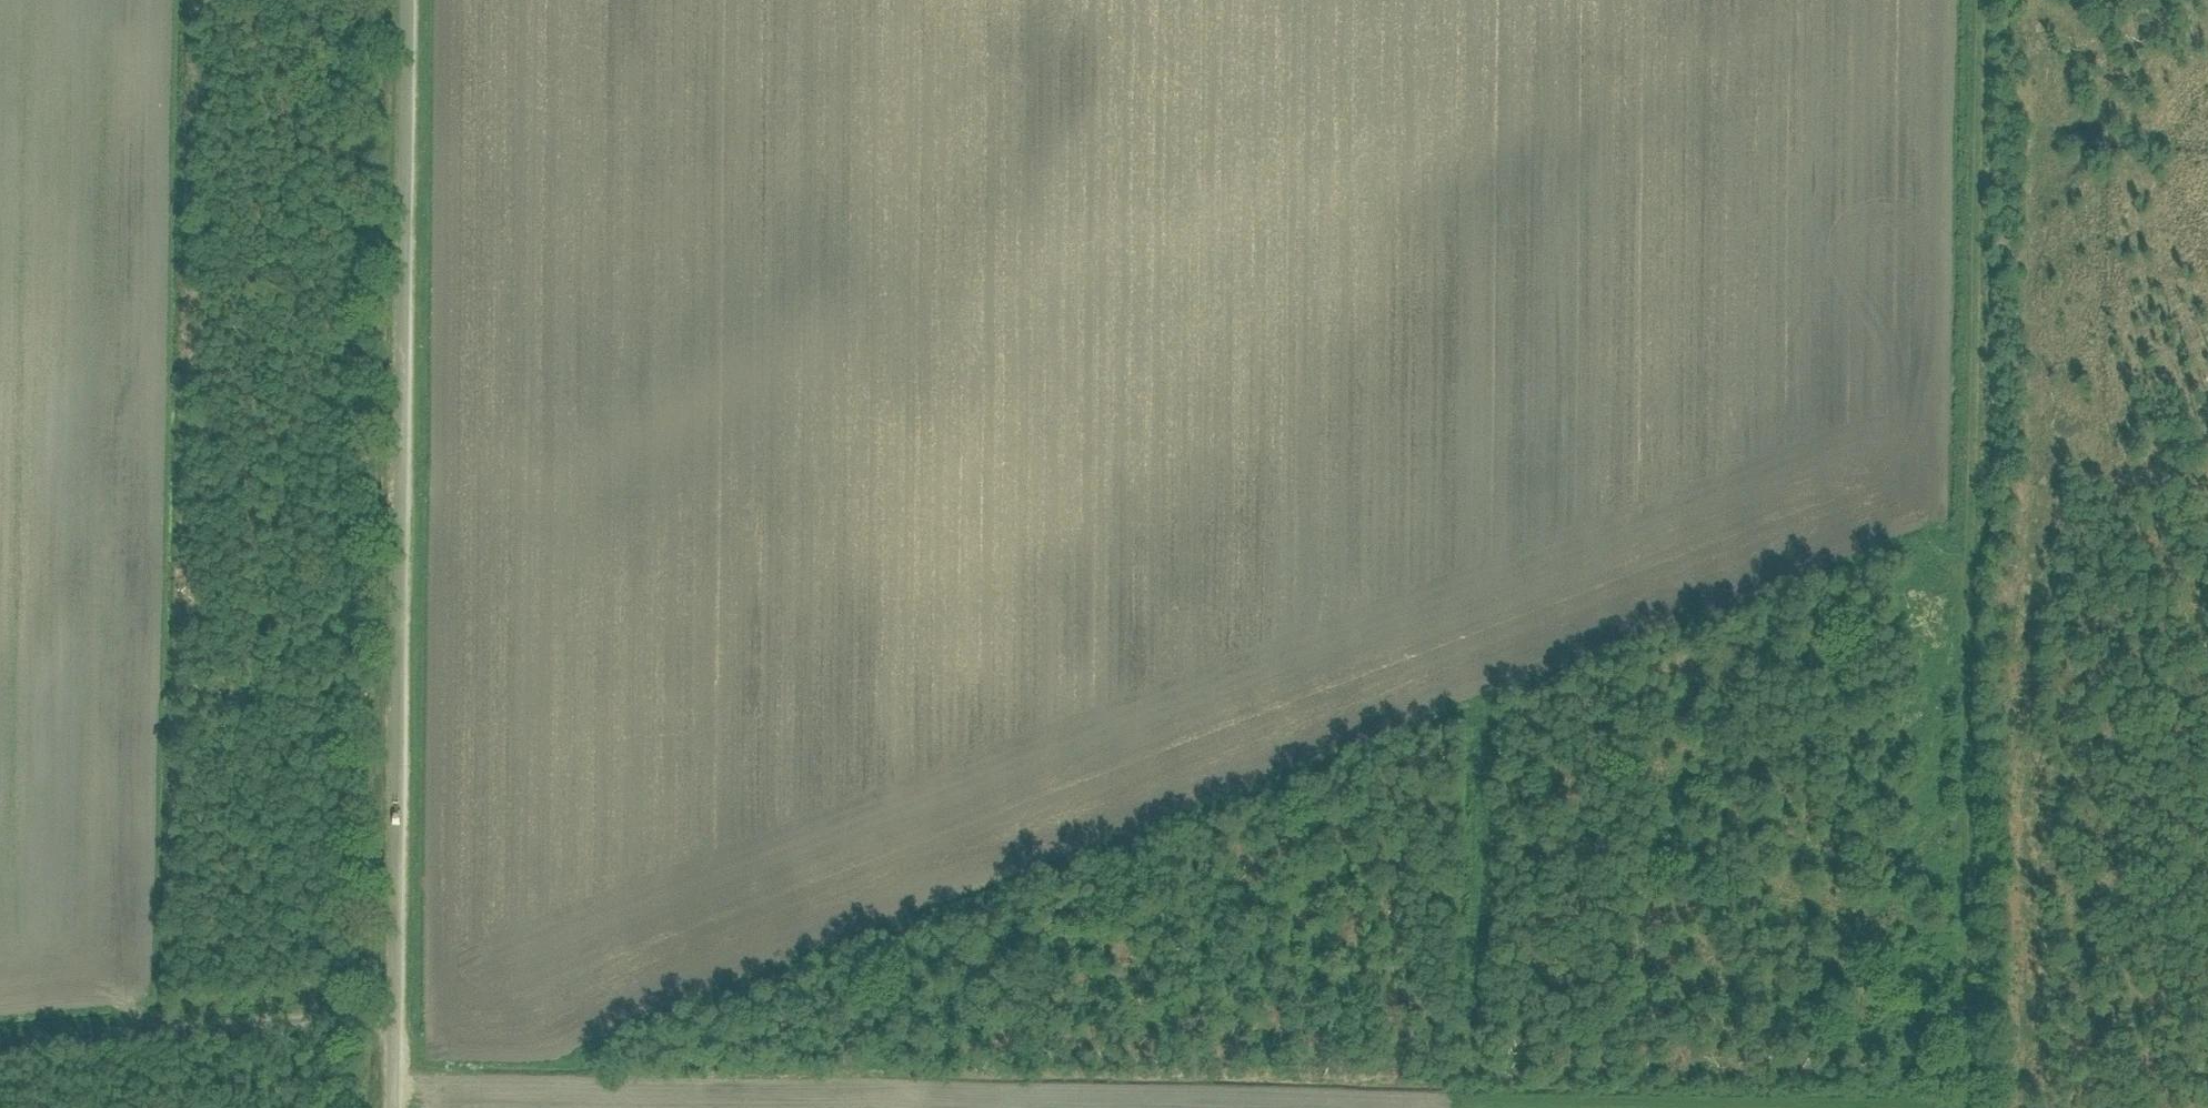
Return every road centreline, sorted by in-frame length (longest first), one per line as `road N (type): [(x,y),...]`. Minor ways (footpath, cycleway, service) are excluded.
road 1 (unclassified): [(392,1107),(407,0)]
road 2 (track): [(1973,1107),(1978,0)]

